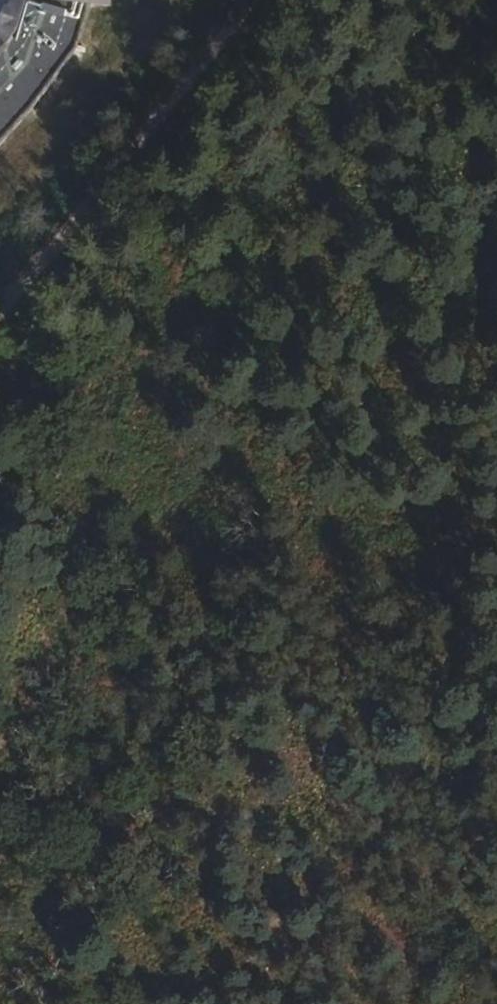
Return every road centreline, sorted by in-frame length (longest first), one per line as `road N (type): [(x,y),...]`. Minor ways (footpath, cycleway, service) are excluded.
road 1 (track): [(0,293),(239,0)]

